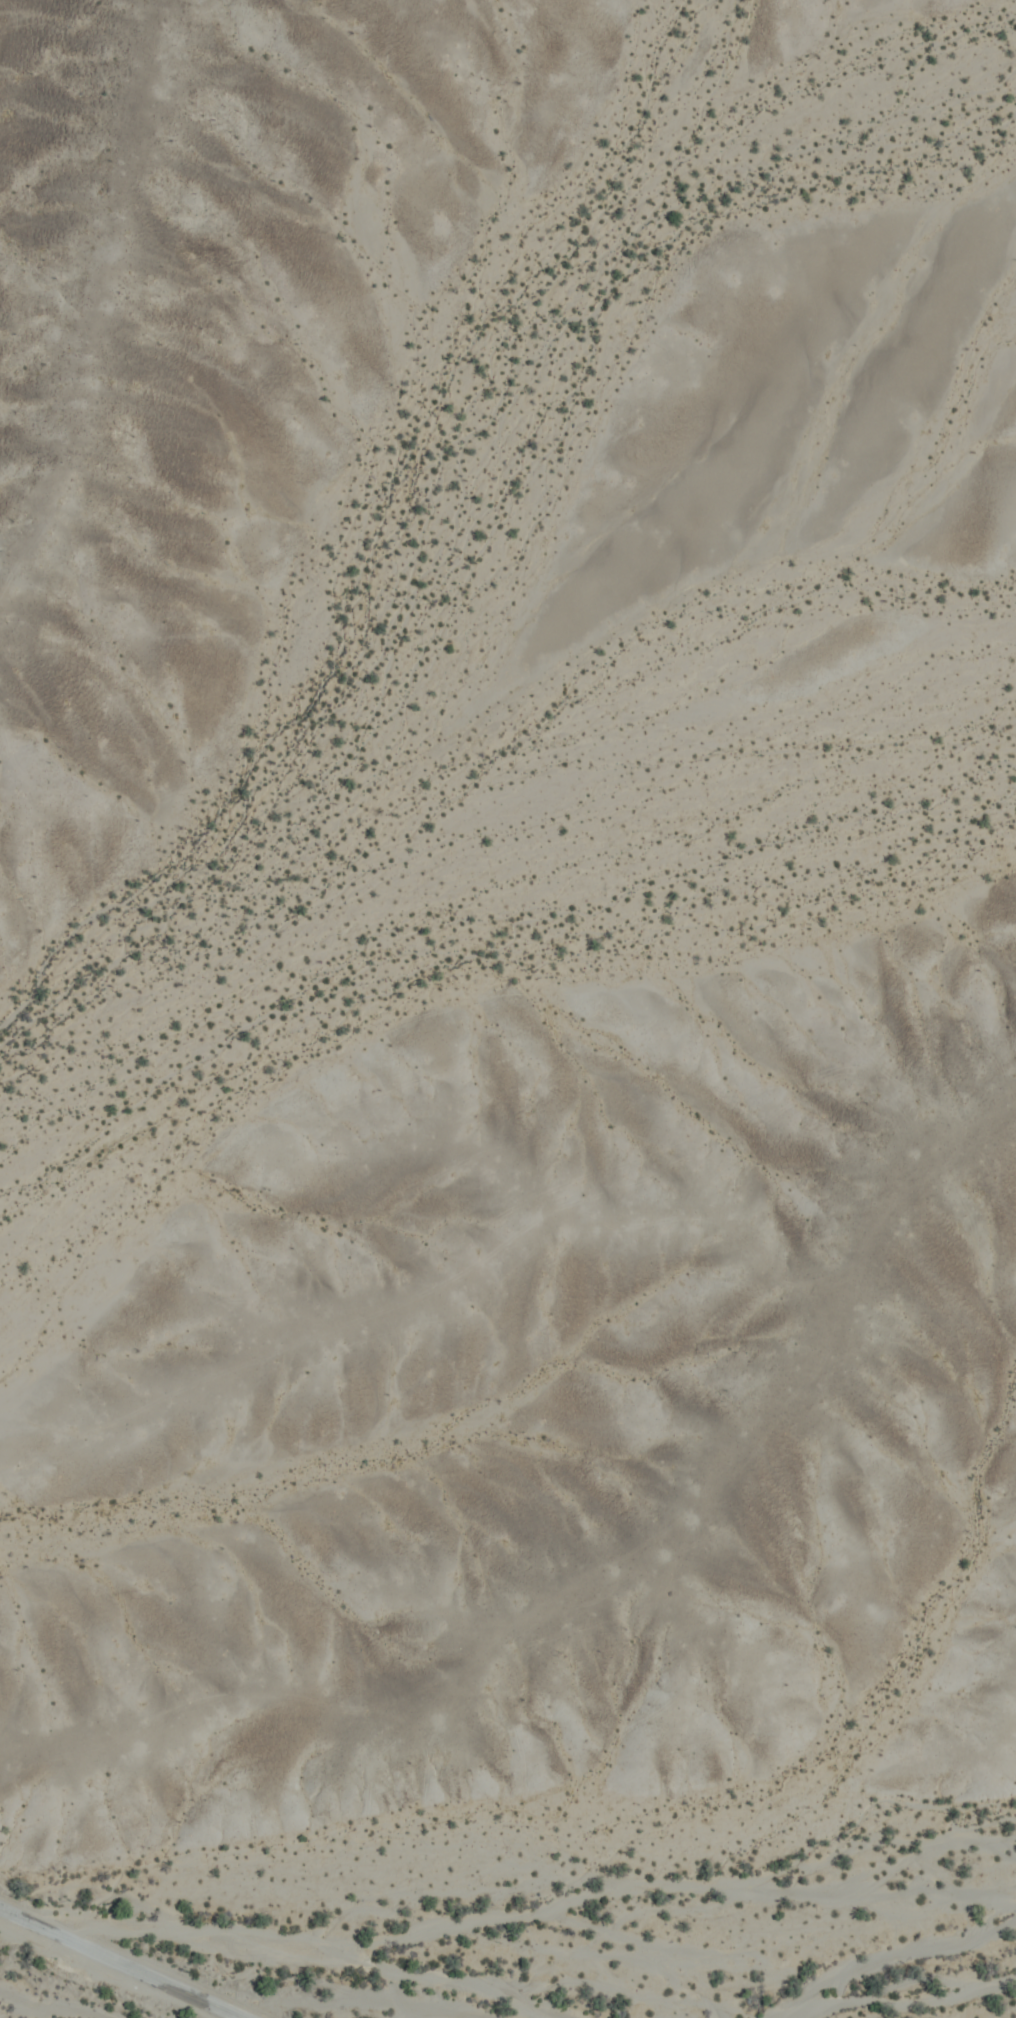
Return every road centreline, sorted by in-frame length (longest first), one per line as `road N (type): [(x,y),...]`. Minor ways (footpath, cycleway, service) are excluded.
road 1 (secondary): [(236,2017),(0,1910)]

